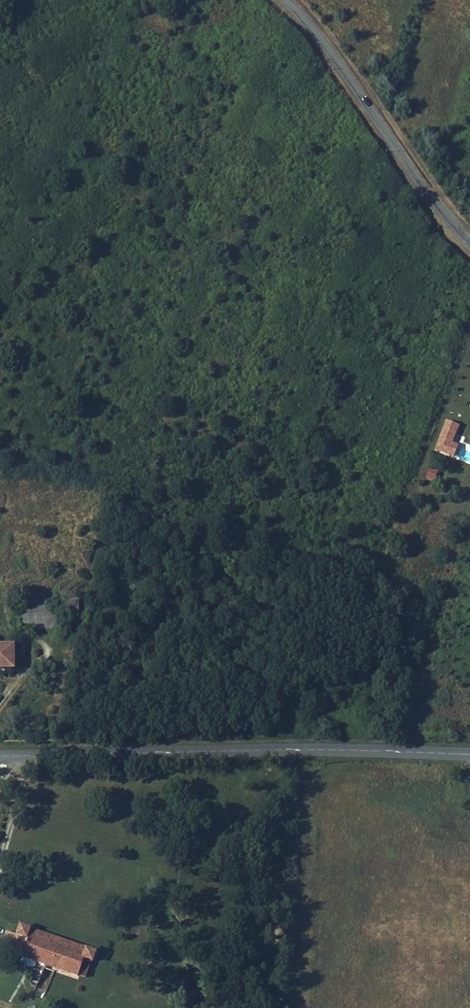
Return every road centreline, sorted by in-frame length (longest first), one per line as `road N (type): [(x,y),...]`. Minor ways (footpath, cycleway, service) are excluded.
road 1 (tertiary): [(0,757),(469,754)]
road 2 (unclassified): [(286,0),(469,242)]

